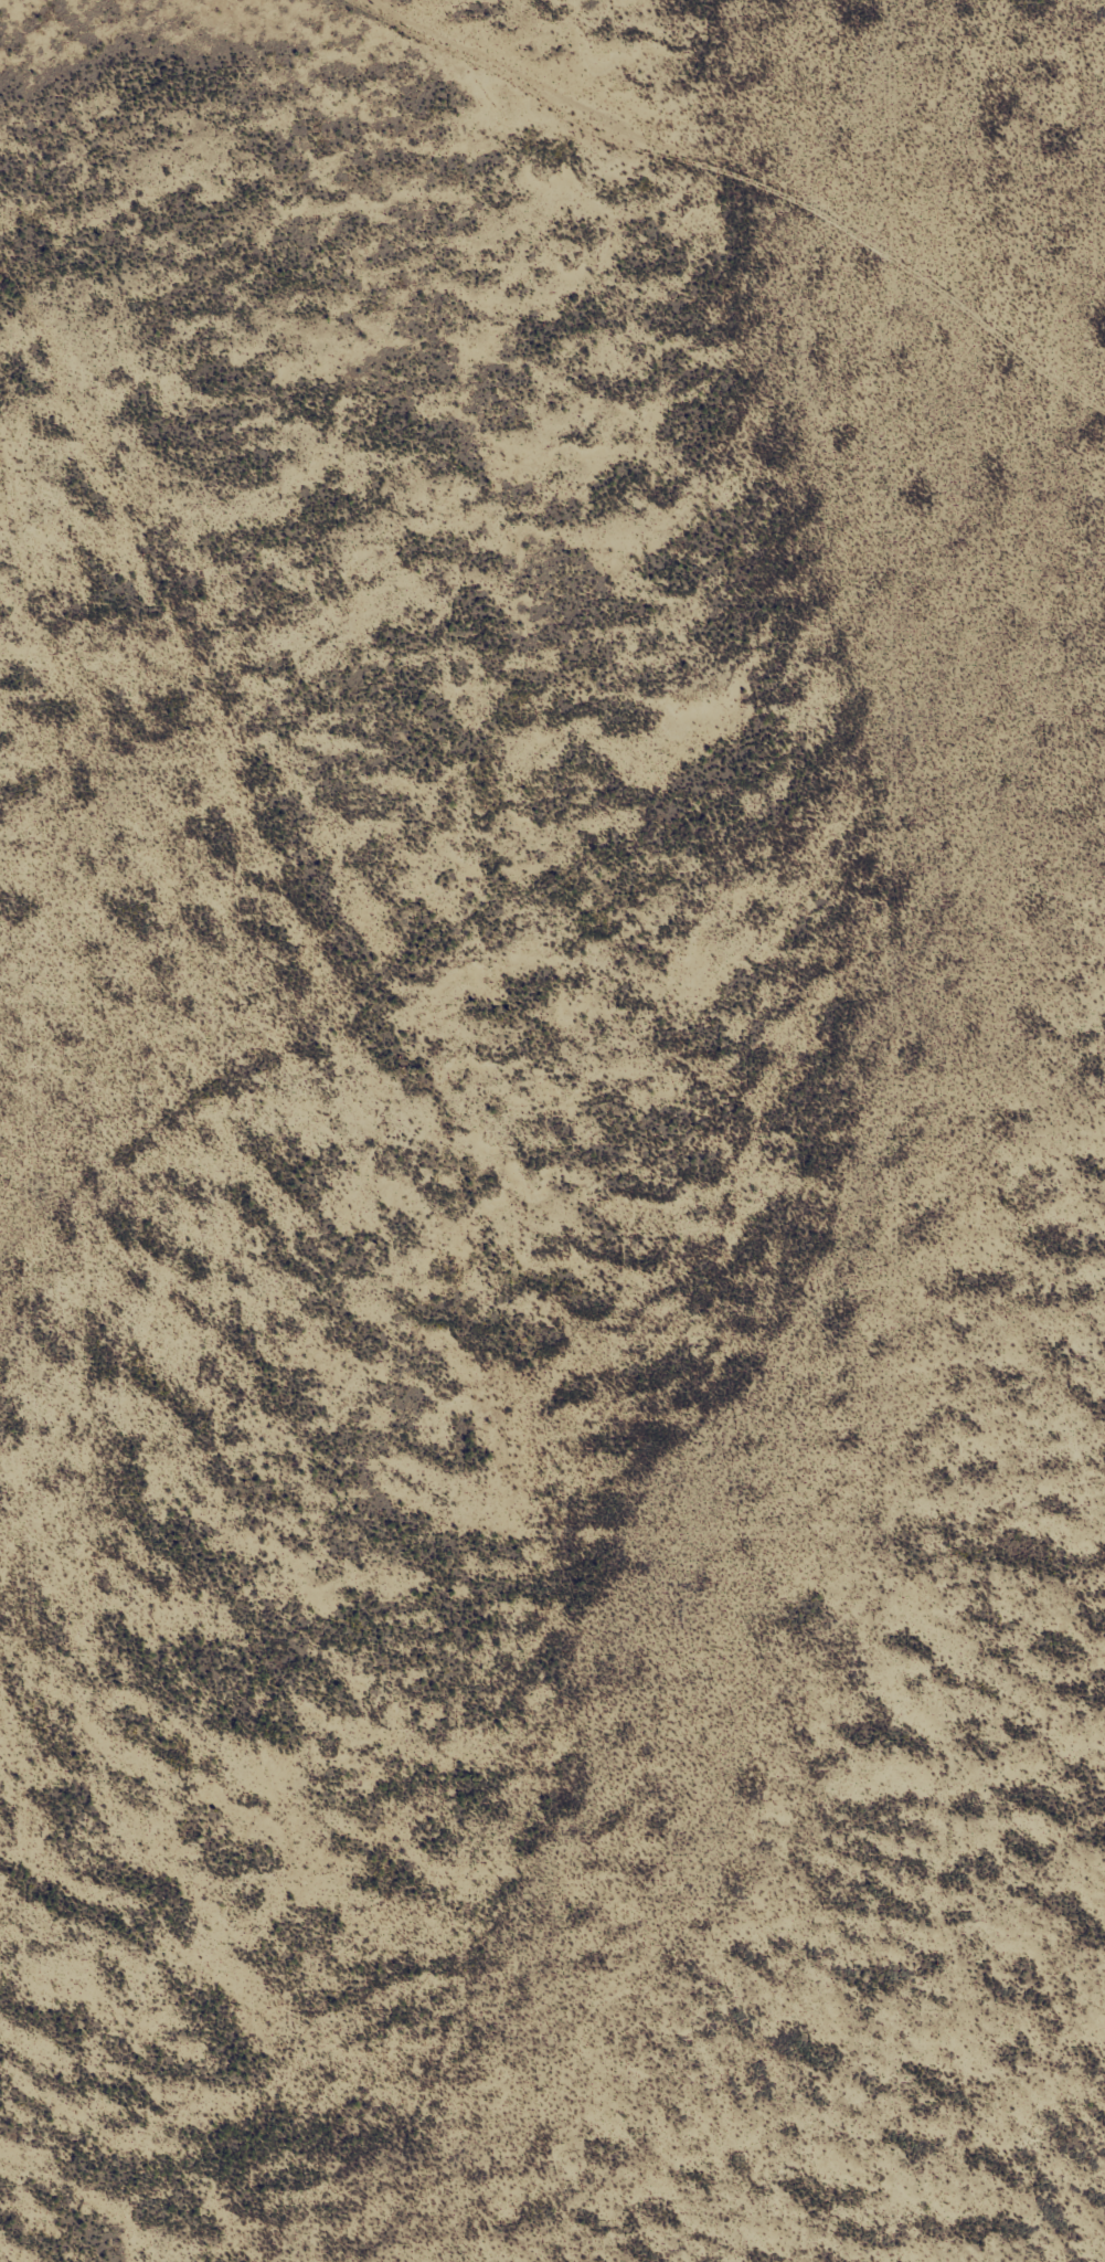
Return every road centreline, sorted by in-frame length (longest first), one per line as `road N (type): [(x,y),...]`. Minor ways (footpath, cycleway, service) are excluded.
road 1 (track): [(1104,382),(944,255),(567,47),(465,0)]

